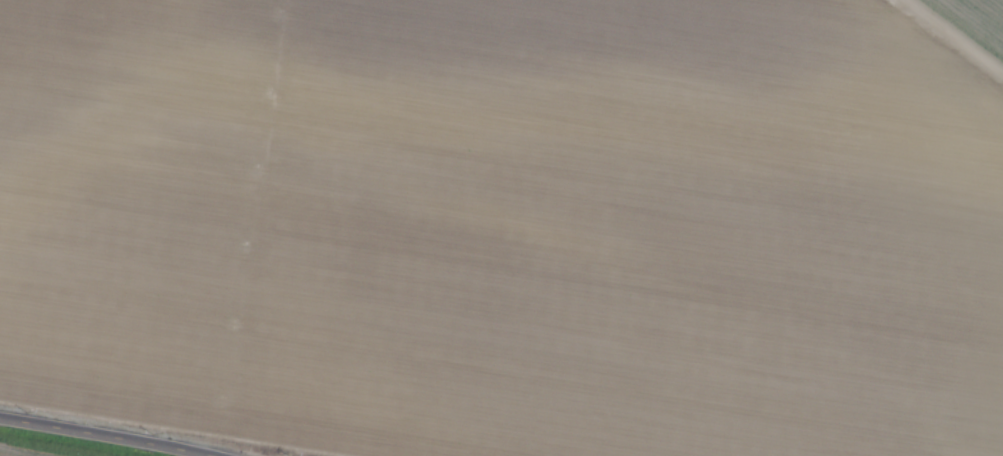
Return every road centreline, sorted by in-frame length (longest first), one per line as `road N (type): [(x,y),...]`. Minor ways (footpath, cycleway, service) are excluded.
road 1 (tertiary): [(0,420),(205,455)]

